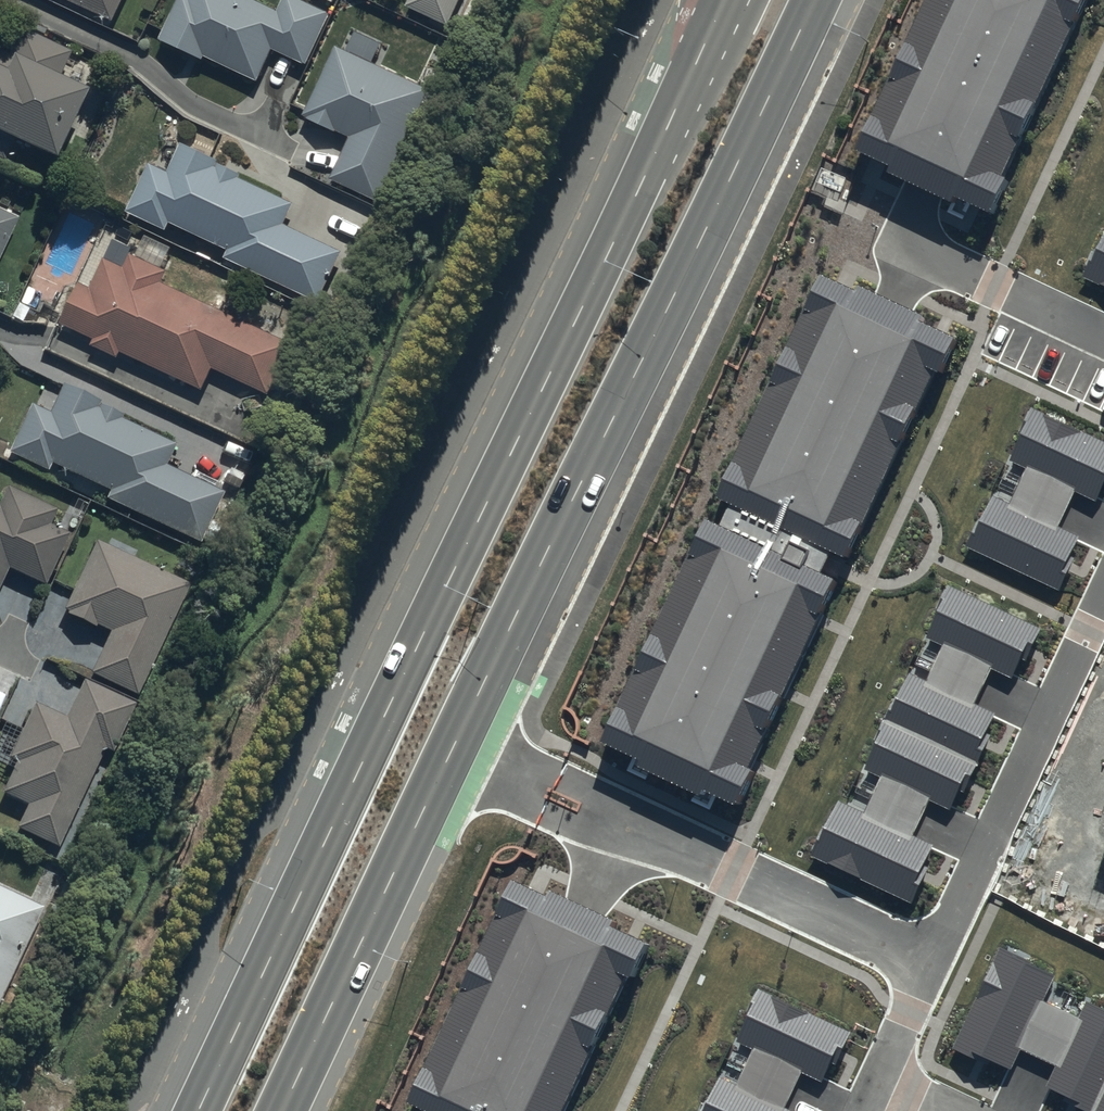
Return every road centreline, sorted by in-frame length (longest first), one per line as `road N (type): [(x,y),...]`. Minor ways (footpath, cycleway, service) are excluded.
road 1 (secondary): [(197,1110),(726,0)]
road 2 (secondary): [(815,0),(455,751)]
road 3 (residential): [(931,961),(455,751)]
road 4 (residential): [(1103,592),(931,961)]
road 5 (secondary): [(455,751),(286,1110)]
road 6 (residential): [(1103,337),(894,238)]
road 7 (residential): [(931,961),(878,1076)]

